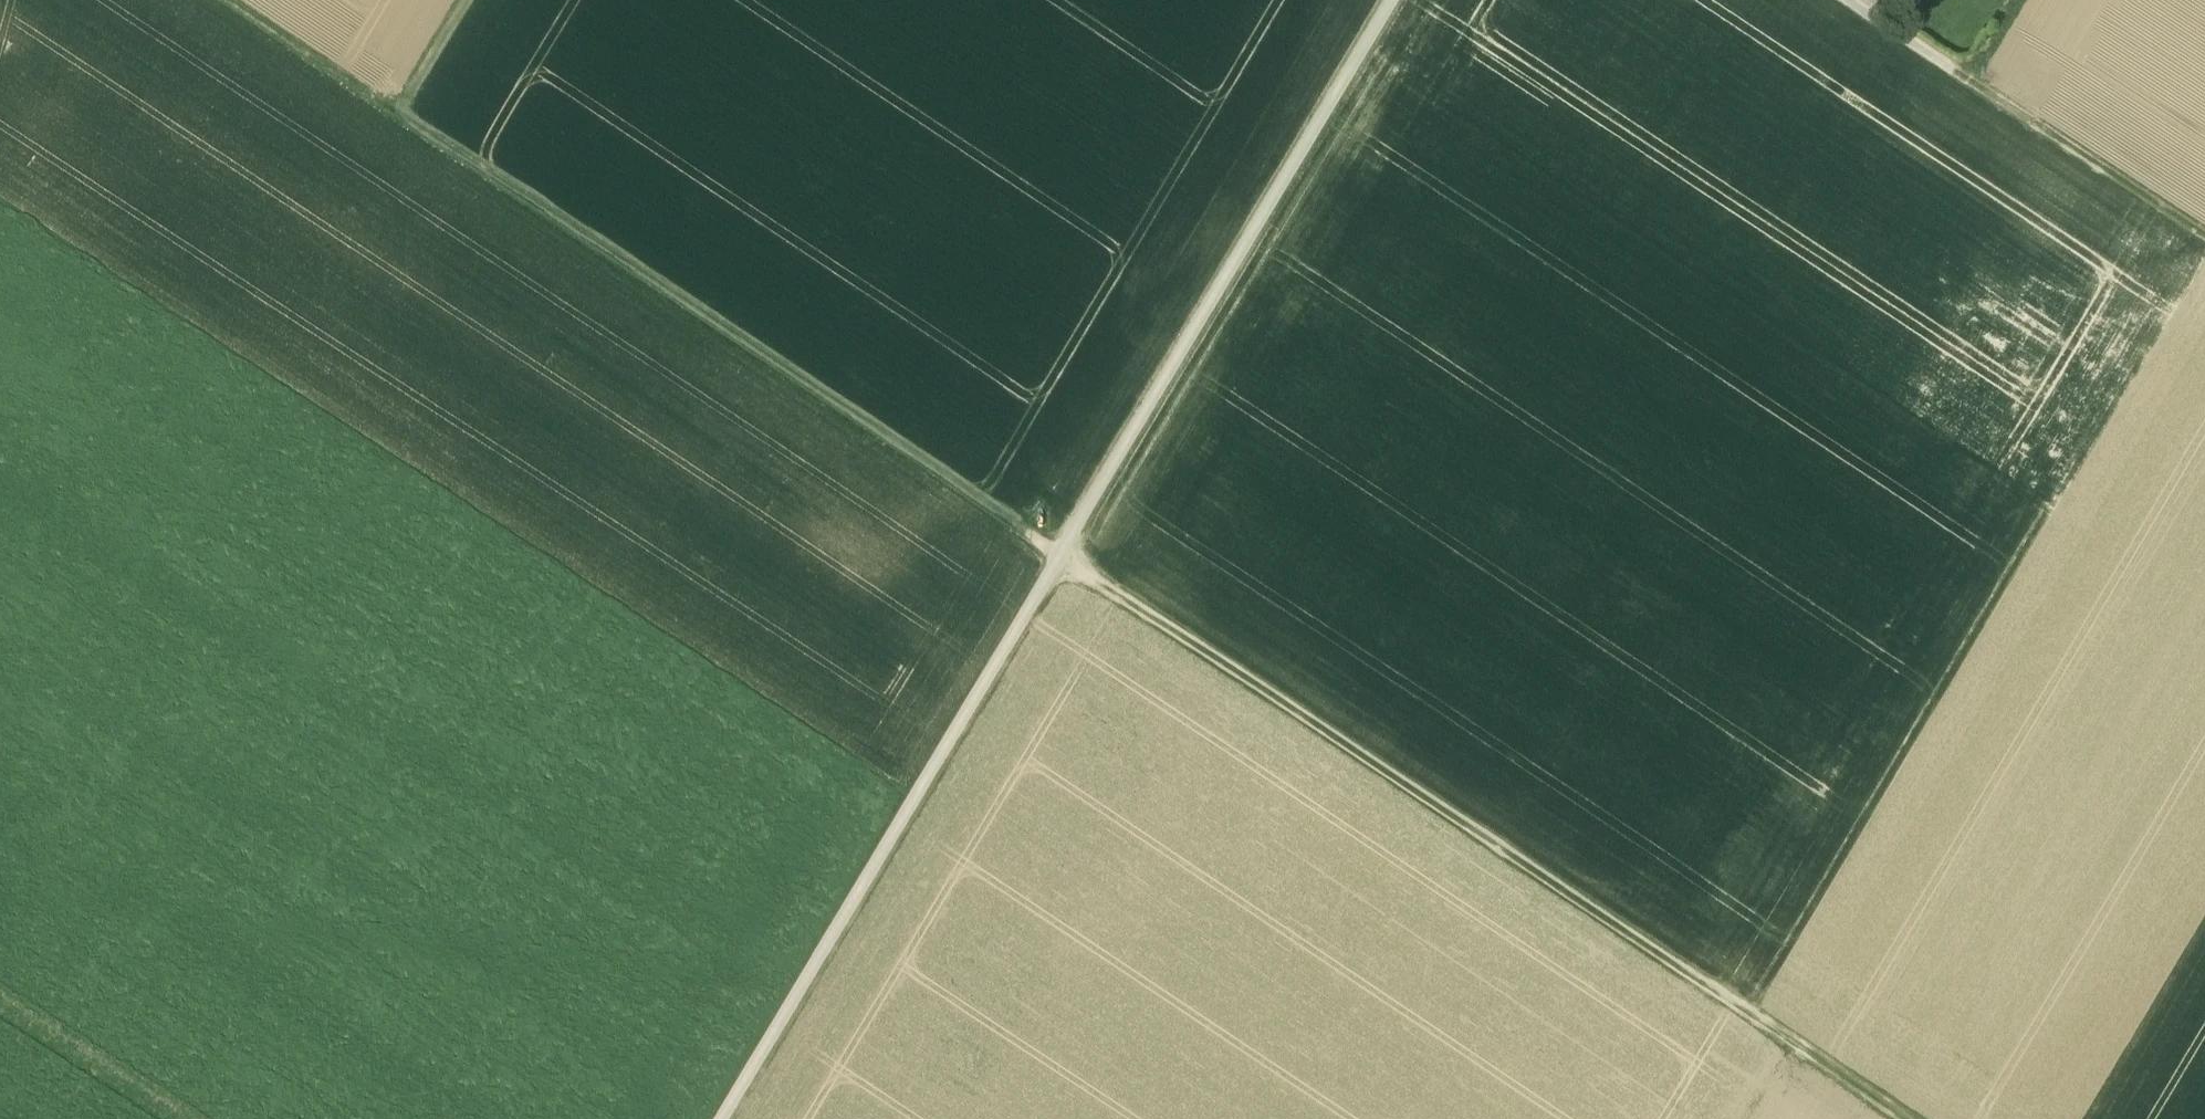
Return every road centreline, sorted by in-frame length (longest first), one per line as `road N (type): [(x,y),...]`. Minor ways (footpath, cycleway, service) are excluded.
road 1 (track): [(1910,1118),(230,0)]
road 2 (track): [(1392,0),(721,1118)]
road 3 (track): [(2204,234),(1956,70)]
road 4 (track): [(466,0),(400,113)]
road 5 (track): [(1851,0),(1956,70)]

